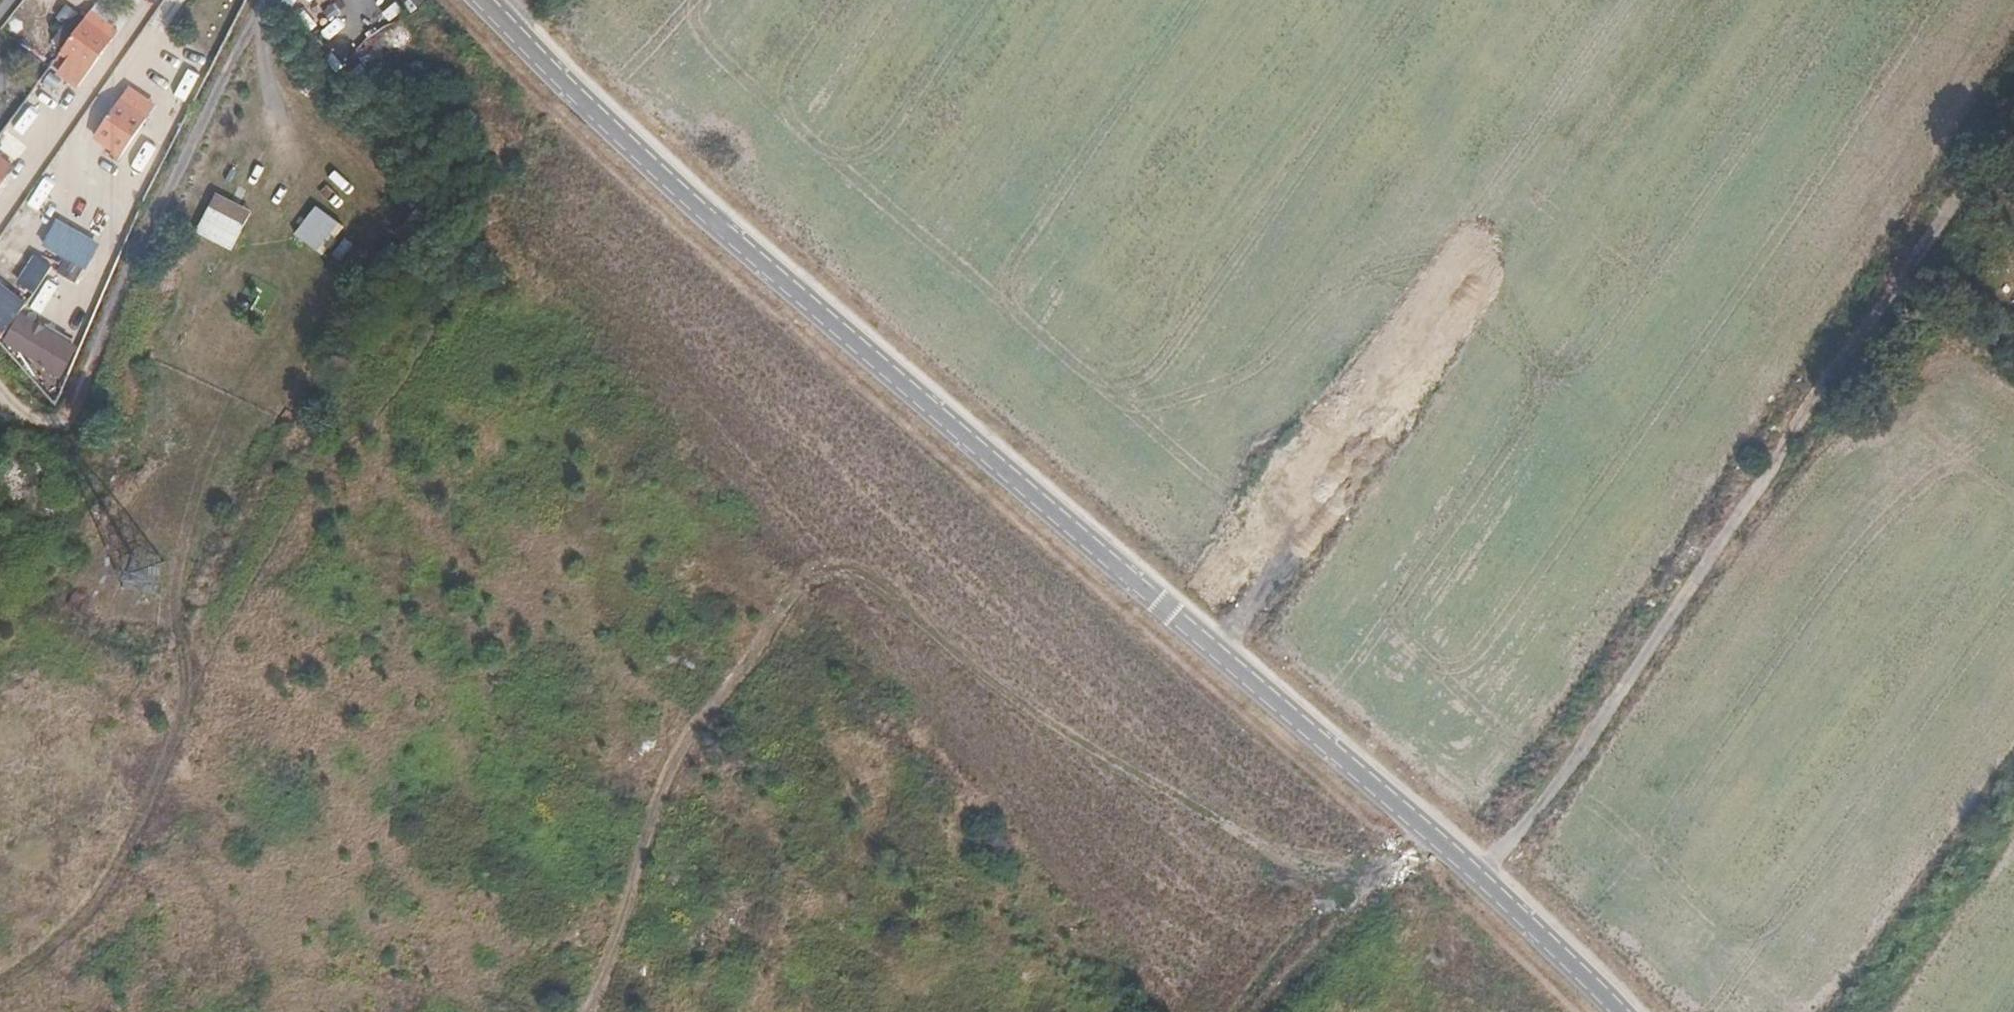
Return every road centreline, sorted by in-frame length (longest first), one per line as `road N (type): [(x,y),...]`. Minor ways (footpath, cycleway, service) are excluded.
road 1 (residential): [(485,0),(663,177),(1371,782),(1617,1011)]
road 2 (track): [(2013,115),(1653,641),(1477,876)]
road 3 (residential): [(254,0),(69,422)]

